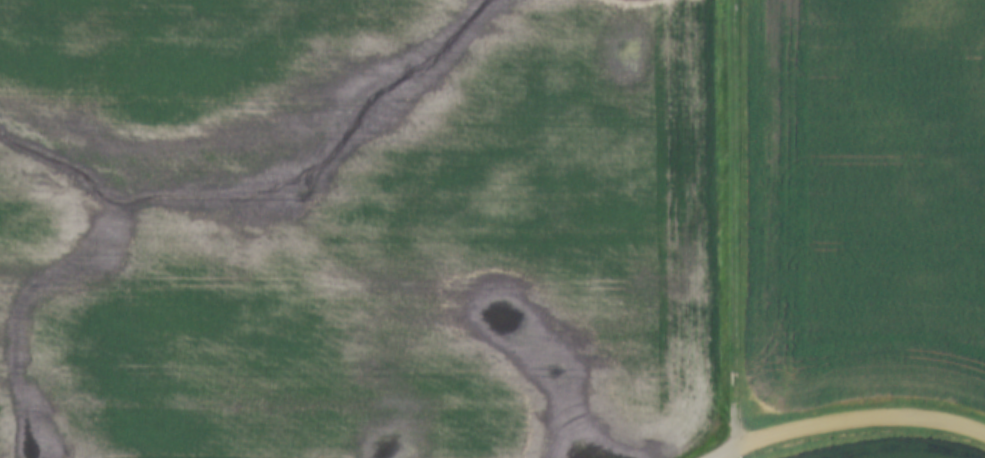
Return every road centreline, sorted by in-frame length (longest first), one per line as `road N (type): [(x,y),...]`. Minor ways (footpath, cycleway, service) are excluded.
road 1 (track): [(788,436),(781,0)]
road 2 (tertiary): [(740,457),(792,434),(840,425),(930,421),(984,434)]

